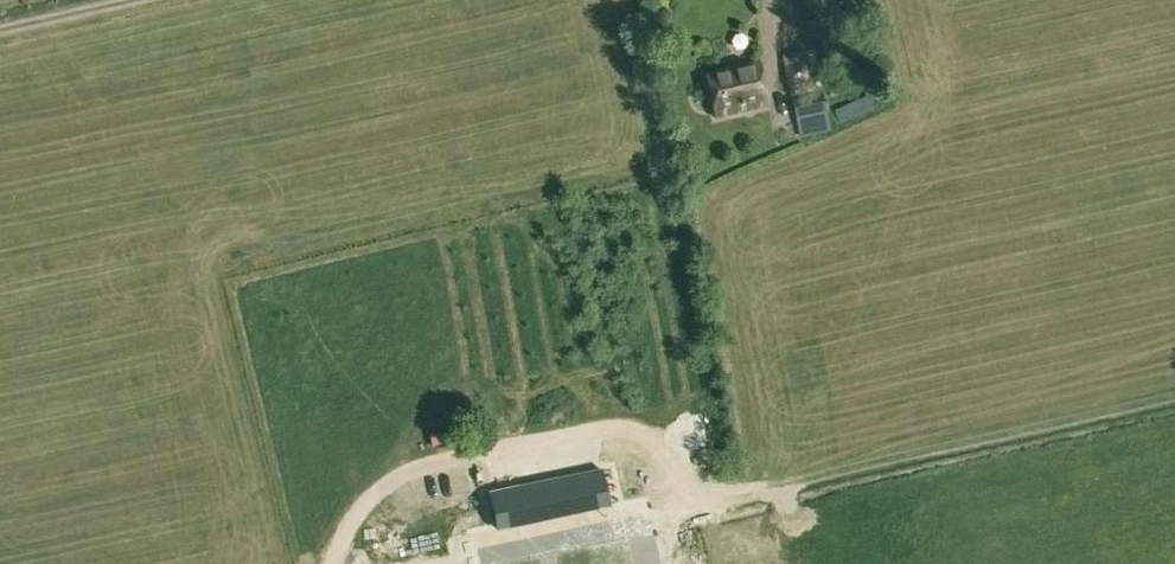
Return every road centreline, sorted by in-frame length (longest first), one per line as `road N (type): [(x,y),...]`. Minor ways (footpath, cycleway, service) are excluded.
road 1 (track): [(1174,398),(454,563)]
road 2 (track): [(134,0),(0,29)]

